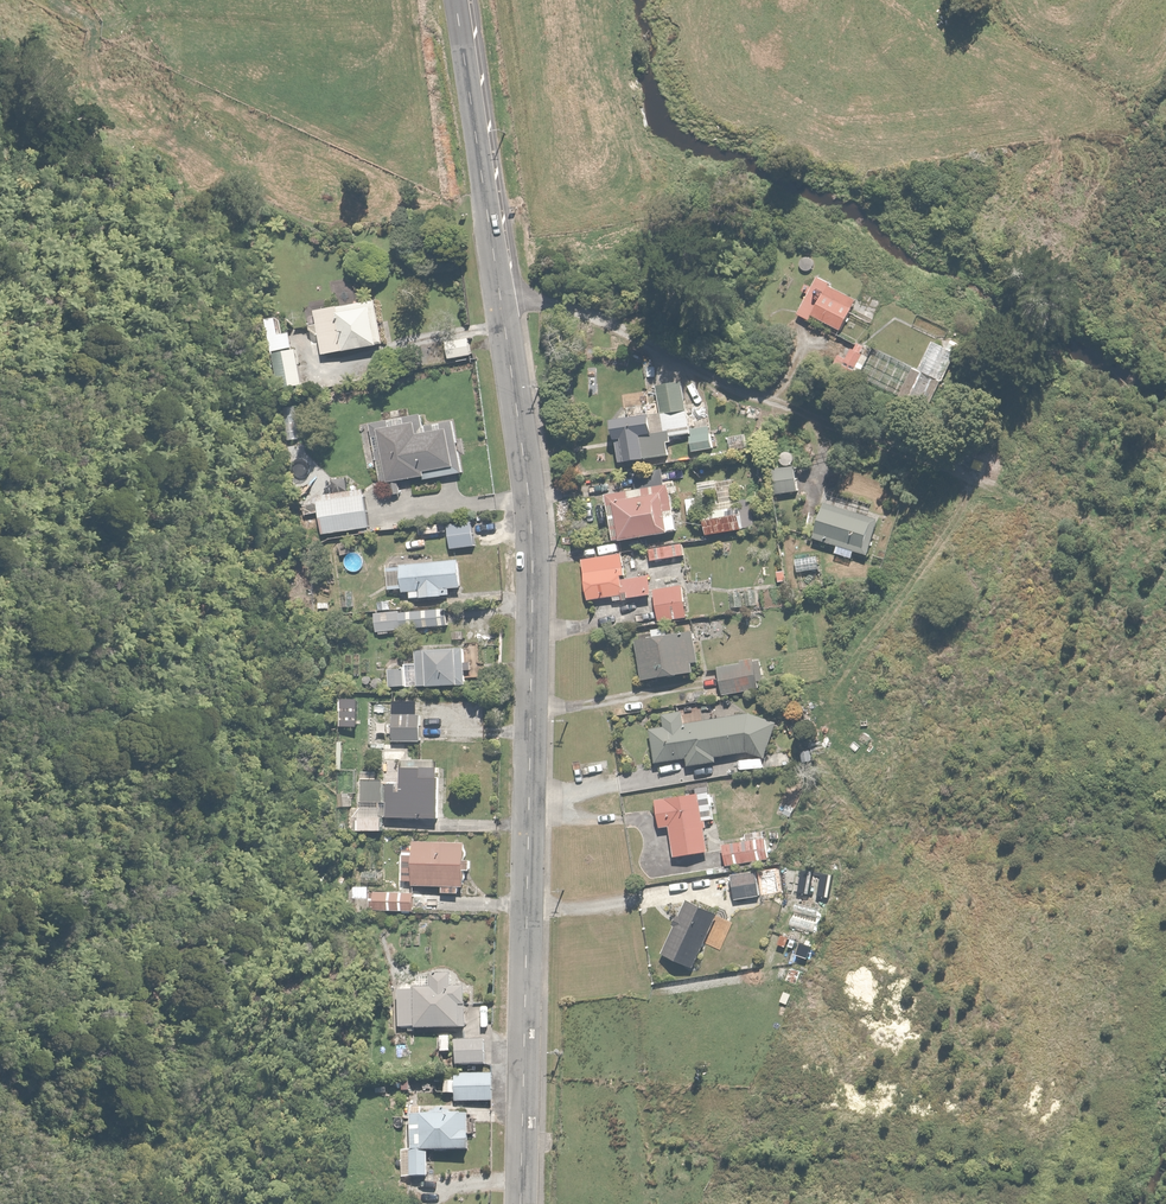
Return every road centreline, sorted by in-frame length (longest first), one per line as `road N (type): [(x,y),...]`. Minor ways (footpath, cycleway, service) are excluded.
road 1 (residential): [(455,0),(532,532),(520,1203)]

